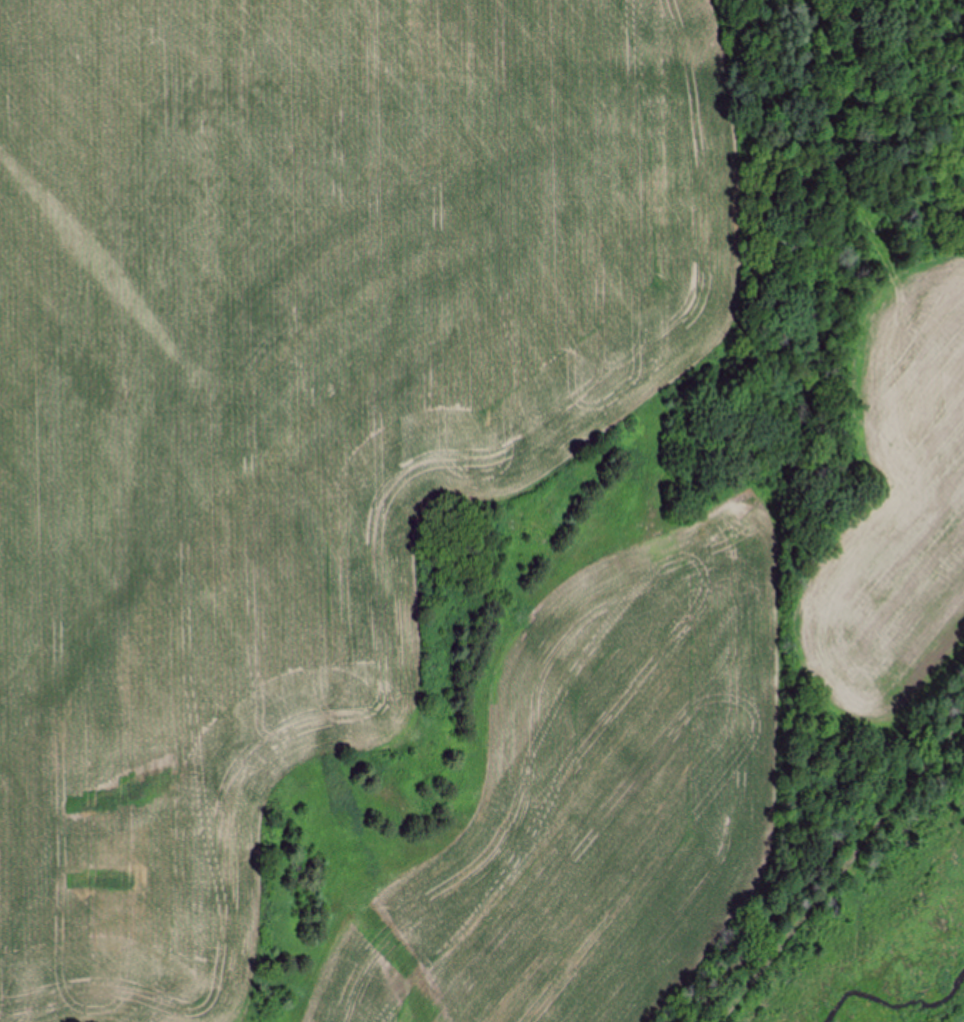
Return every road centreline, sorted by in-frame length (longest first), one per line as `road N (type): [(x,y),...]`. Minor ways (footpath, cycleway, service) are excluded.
road 1 (track): [(721,1021),(963,723)]

